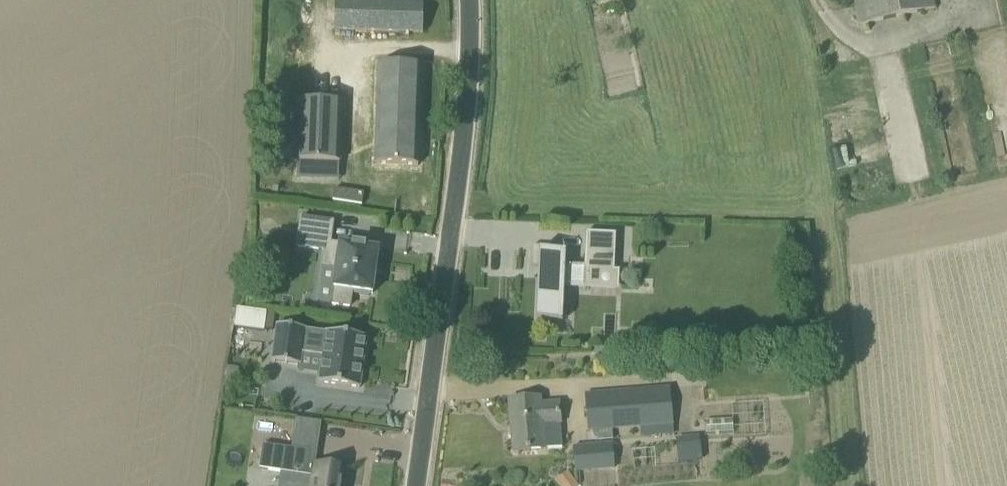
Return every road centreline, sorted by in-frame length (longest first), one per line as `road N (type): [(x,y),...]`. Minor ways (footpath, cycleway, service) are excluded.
road 1 (tertiary): [(417,485),(461,138),(469,0)]

